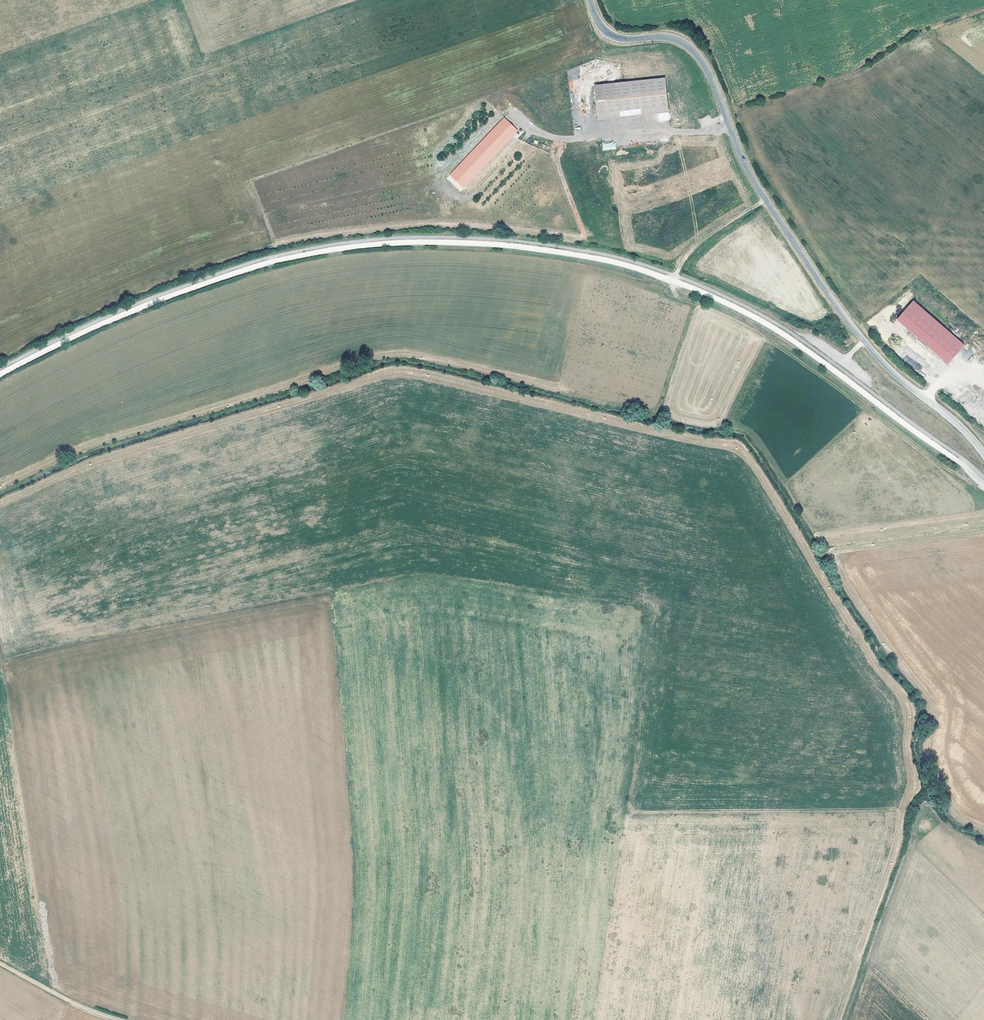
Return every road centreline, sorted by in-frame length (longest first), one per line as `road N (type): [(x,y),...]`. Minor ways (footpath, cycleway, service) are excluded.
road 1 (tertiary): [(589,0),(609,34),(675,39),(702,61),(748,170),(823,287),(893,373),(983,455)]
road 2 (track): [(0,964),(122,1019)]

